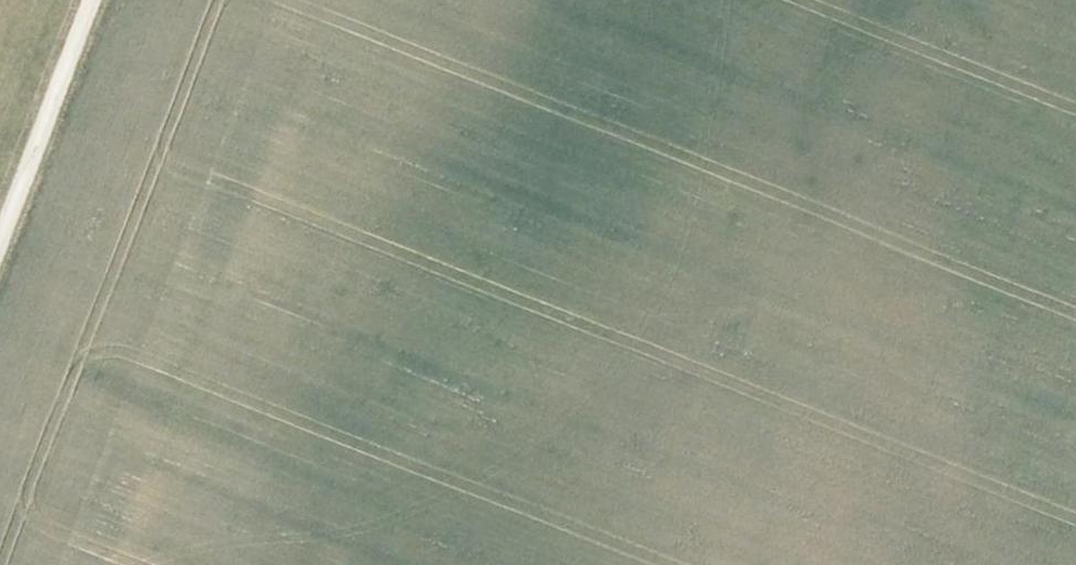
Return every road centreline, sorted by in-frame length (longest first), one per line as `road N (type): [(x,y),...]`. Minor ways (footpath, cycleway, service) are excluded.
road 1 (track): [(0,237),(93,0)]

